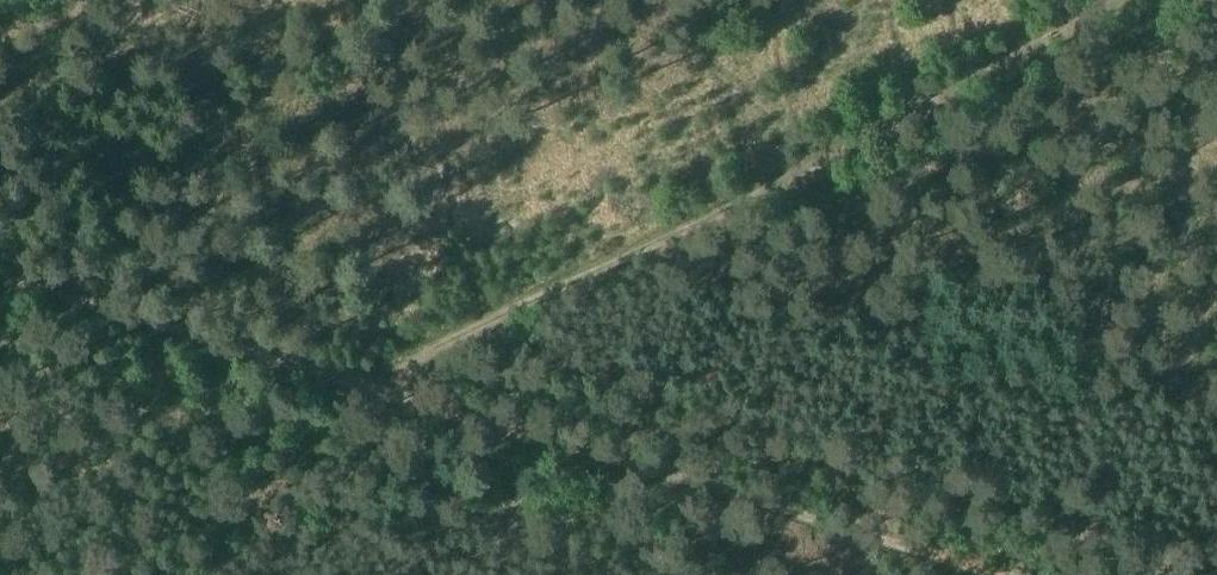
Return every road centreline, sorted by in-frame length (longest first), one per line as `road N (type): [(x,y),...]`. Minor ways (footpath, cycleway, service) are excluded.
road 1 (track): [(0,284),(987,574)]
road 2 (track): [(386,402),(1142,0)]

